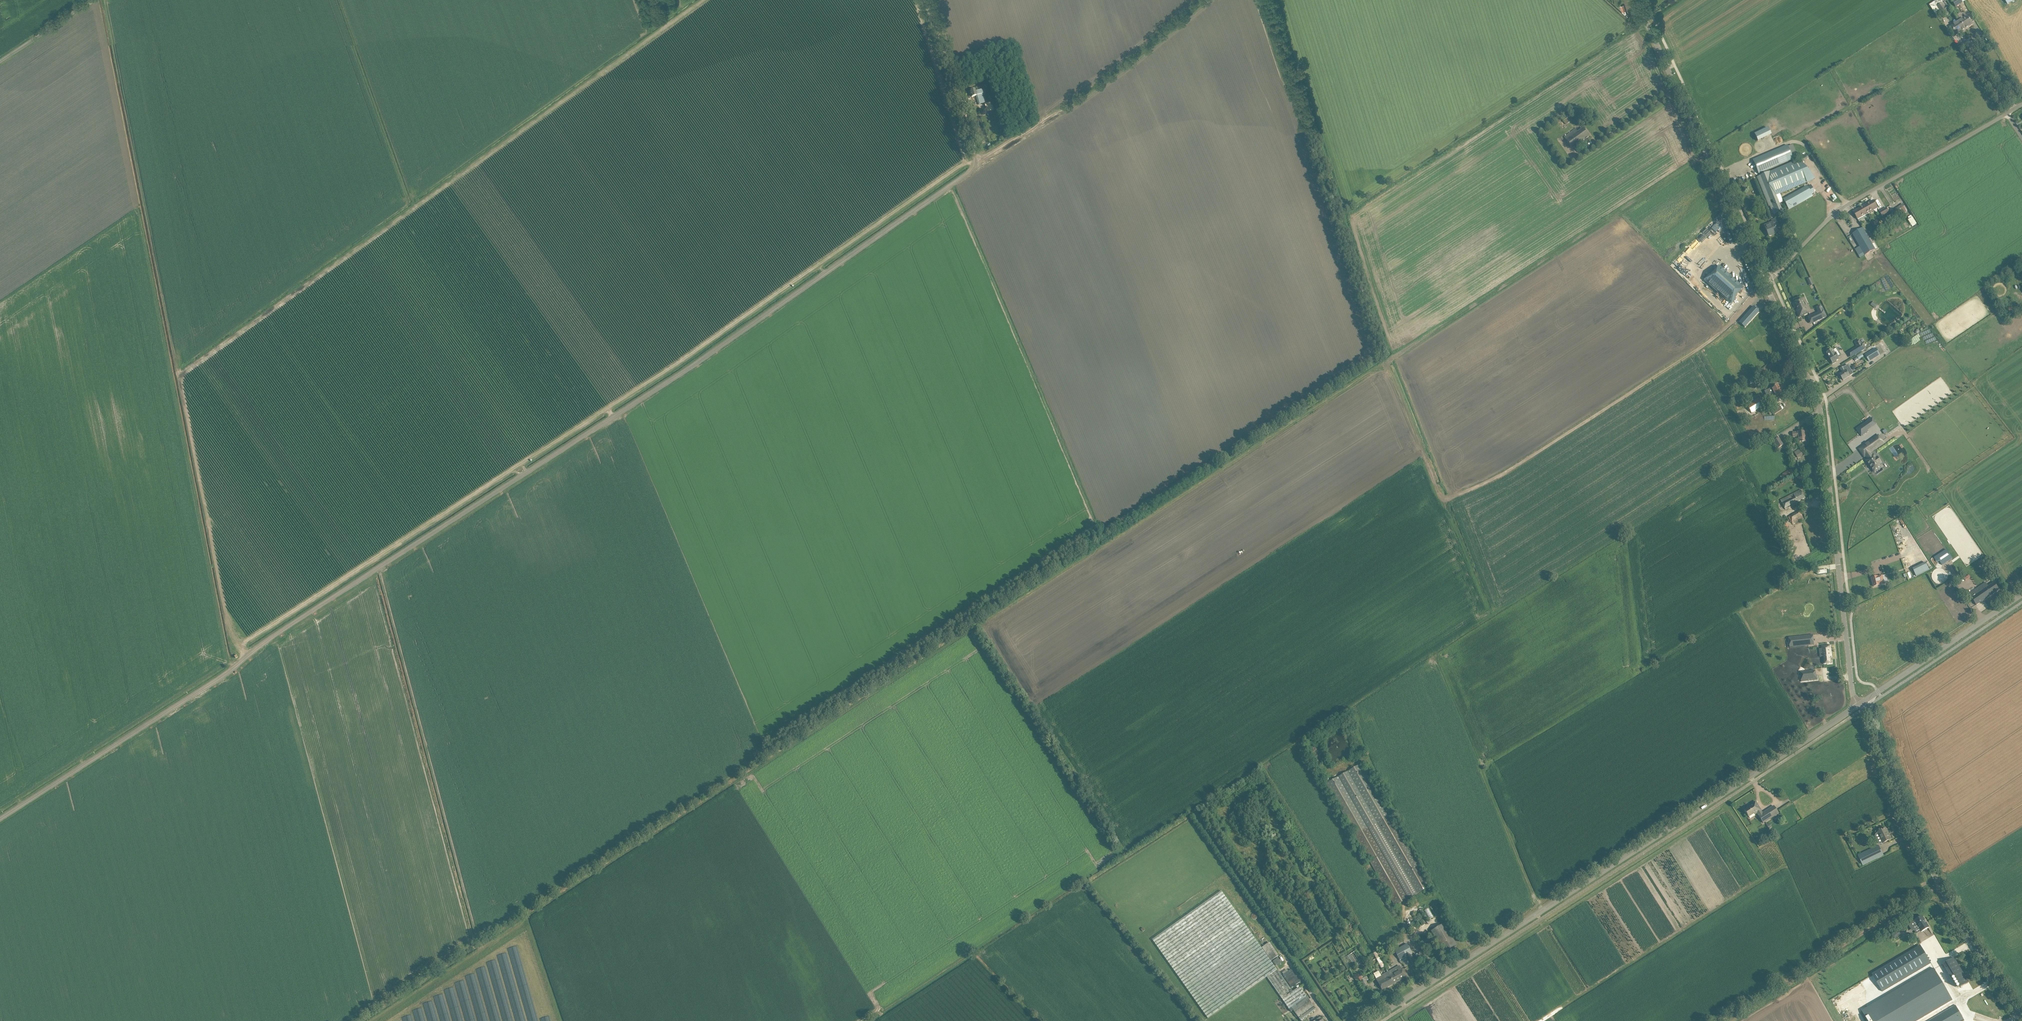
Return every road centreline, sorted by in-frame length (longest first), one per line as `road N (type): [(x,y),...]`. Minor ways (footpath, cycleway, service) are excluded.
road 1 (track): [(927,0),(973,170),(751,326),(0,819)]
road 2 (tertiary): [(1376,1020),(1858,705)]
road 3 (track): [(1396,357),(1388,366),(1444,501),(1510,472),(1716,337),(1765,284)]
road 4 (tertiary): [(1858,705),(1821,415),(1765,284)]
road 5 (tertiary): [(2021,1019),(1940,883),(1867,699)]
road 6 (tertiary): [(1765,284),(1638,0)]
road 7 (unclassified): [(1765,284),(1841,211),(2007,115)]
road 8 (track): [(1198,0),(1064,105),(975,160)]
road 9 (track): [(1940,883),(1725,1020)]
road 10 (tertiary): [(2021,594),(1867,699)]

